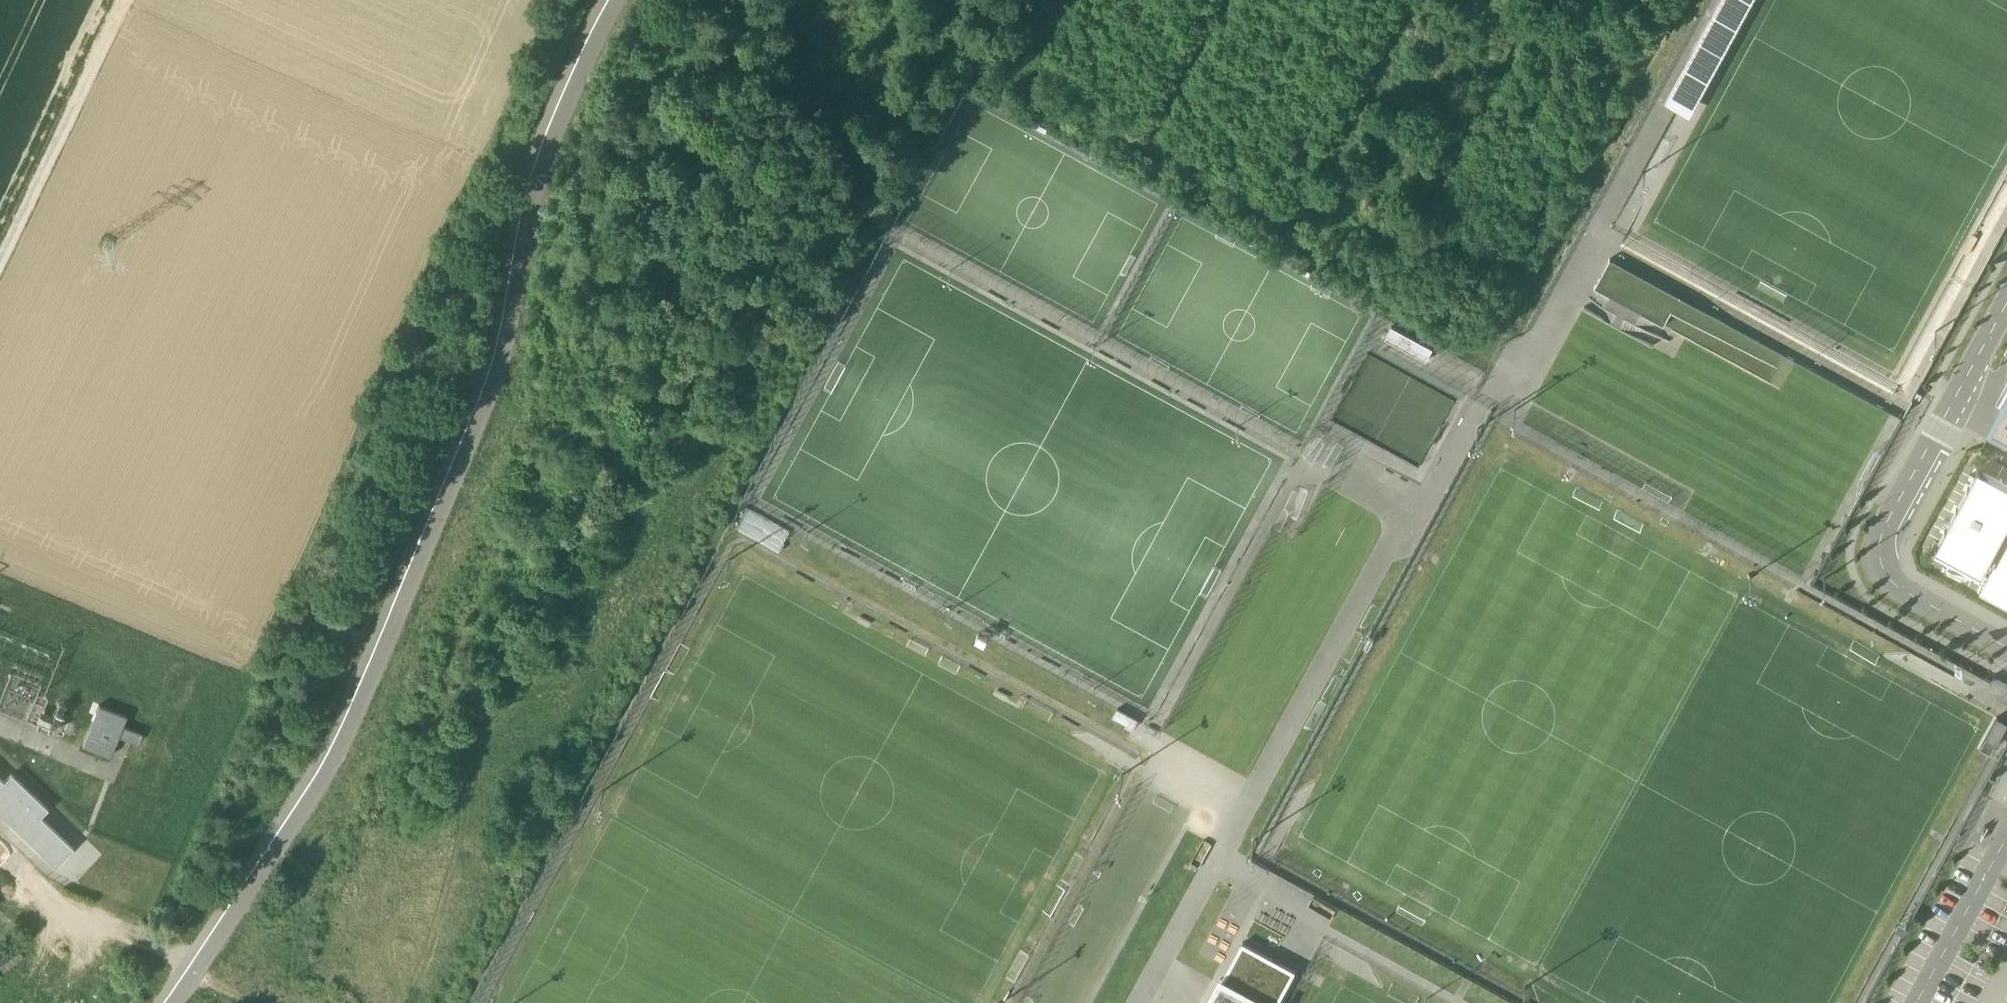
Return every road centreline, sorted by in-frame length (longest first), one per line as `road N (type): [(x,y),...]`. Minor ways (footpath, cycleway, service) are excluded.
road 1 (track): [(121,0),(0,263)]

